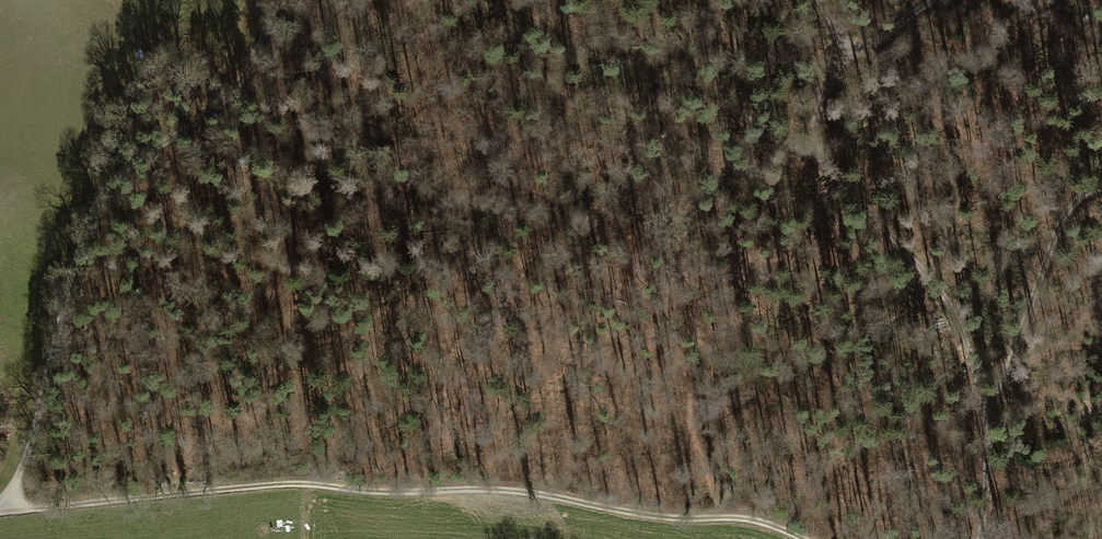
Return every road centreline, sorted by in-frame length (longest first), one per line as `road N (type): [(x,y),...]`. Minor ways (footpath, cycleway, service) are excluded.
road 1 (track): [(804,538),(755,519),(670,518),(475,489),(260,485),(0,512)]
road 2 (track): [(9,511),(86,231),(106,190),(238,84),(277,0)]
road 3 (track): [(807,152),(484,0)]
road 4 (track): [(807,152),(829,166),(953,311),(989,415)]
road 5 (track): [(989,415),(1067,211),(1101,185)]
road 6 (track): [(807,152),(834,72),(851,52),(930,0)]
road 7 (track): [(989,415),(978,538)]

